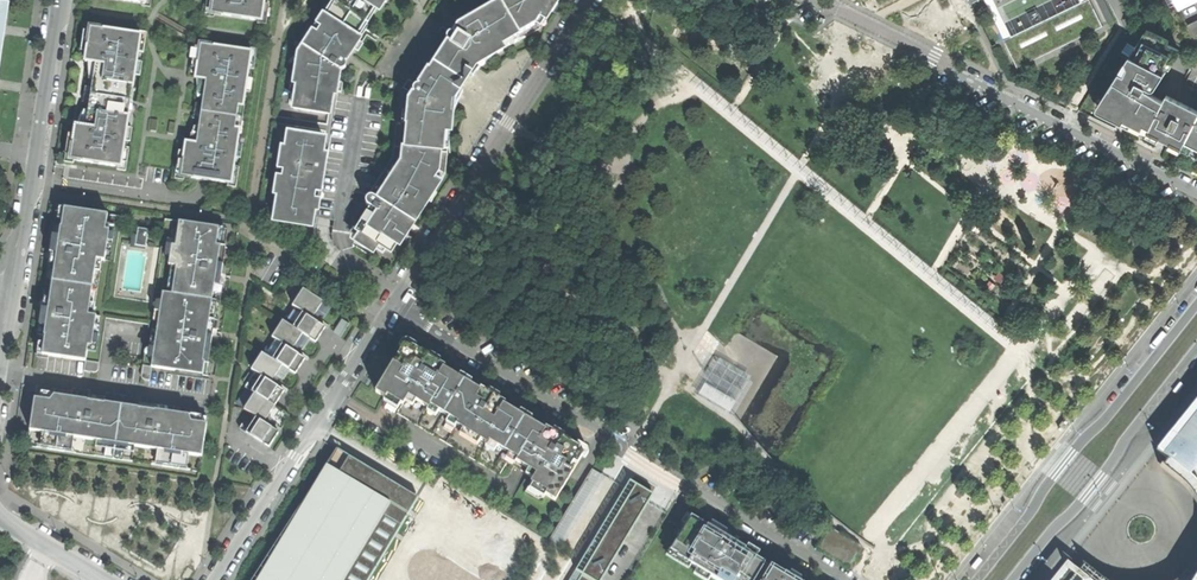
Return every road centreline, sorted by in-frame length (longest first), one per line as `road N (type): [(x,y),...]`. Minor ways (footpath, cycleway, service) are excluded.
road 1 (residential): [(386,309),(844,579)]
road 2 (residential): [(1196,192),(815,0)]
road 3 (residential): [(386,309),(589,0)]
road 4 (tertiary): [(1196,304),(979,579)]
road 5 (residential): [(219,579),(386,309)]
road 6 (tertiary): [(1012,579),(1196,349)]
road 7 (residential): [(61,0),(10,287)]
road 8 (residential): [(0,517),(103,579)]

